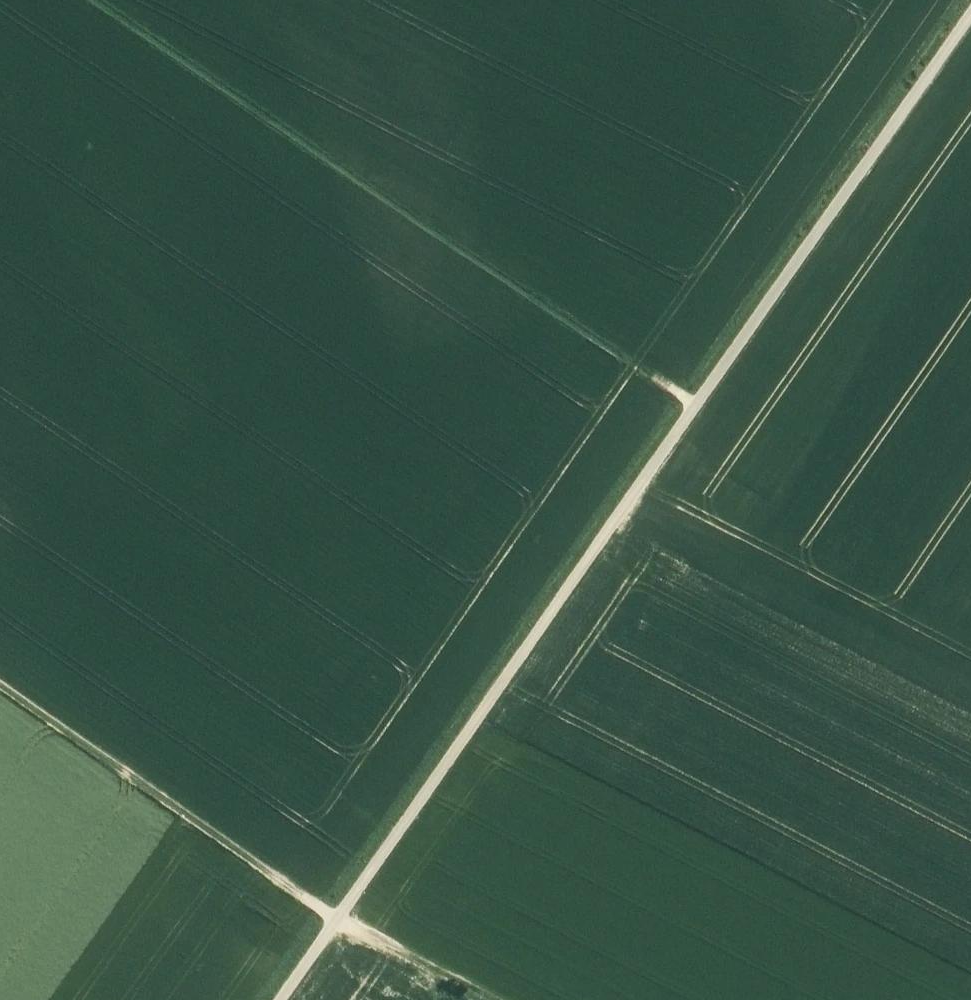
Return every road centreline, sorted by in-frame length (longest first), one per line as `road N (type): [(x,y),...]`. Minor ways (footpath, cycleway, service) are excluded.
road 1 (track): [(970,29),(341,921)]
road 2 (track): [(702,409),(87,0)]
road 3 (track): [(0,689),(341,921)]
road 4 (track): [(478,999),(341,921)]

